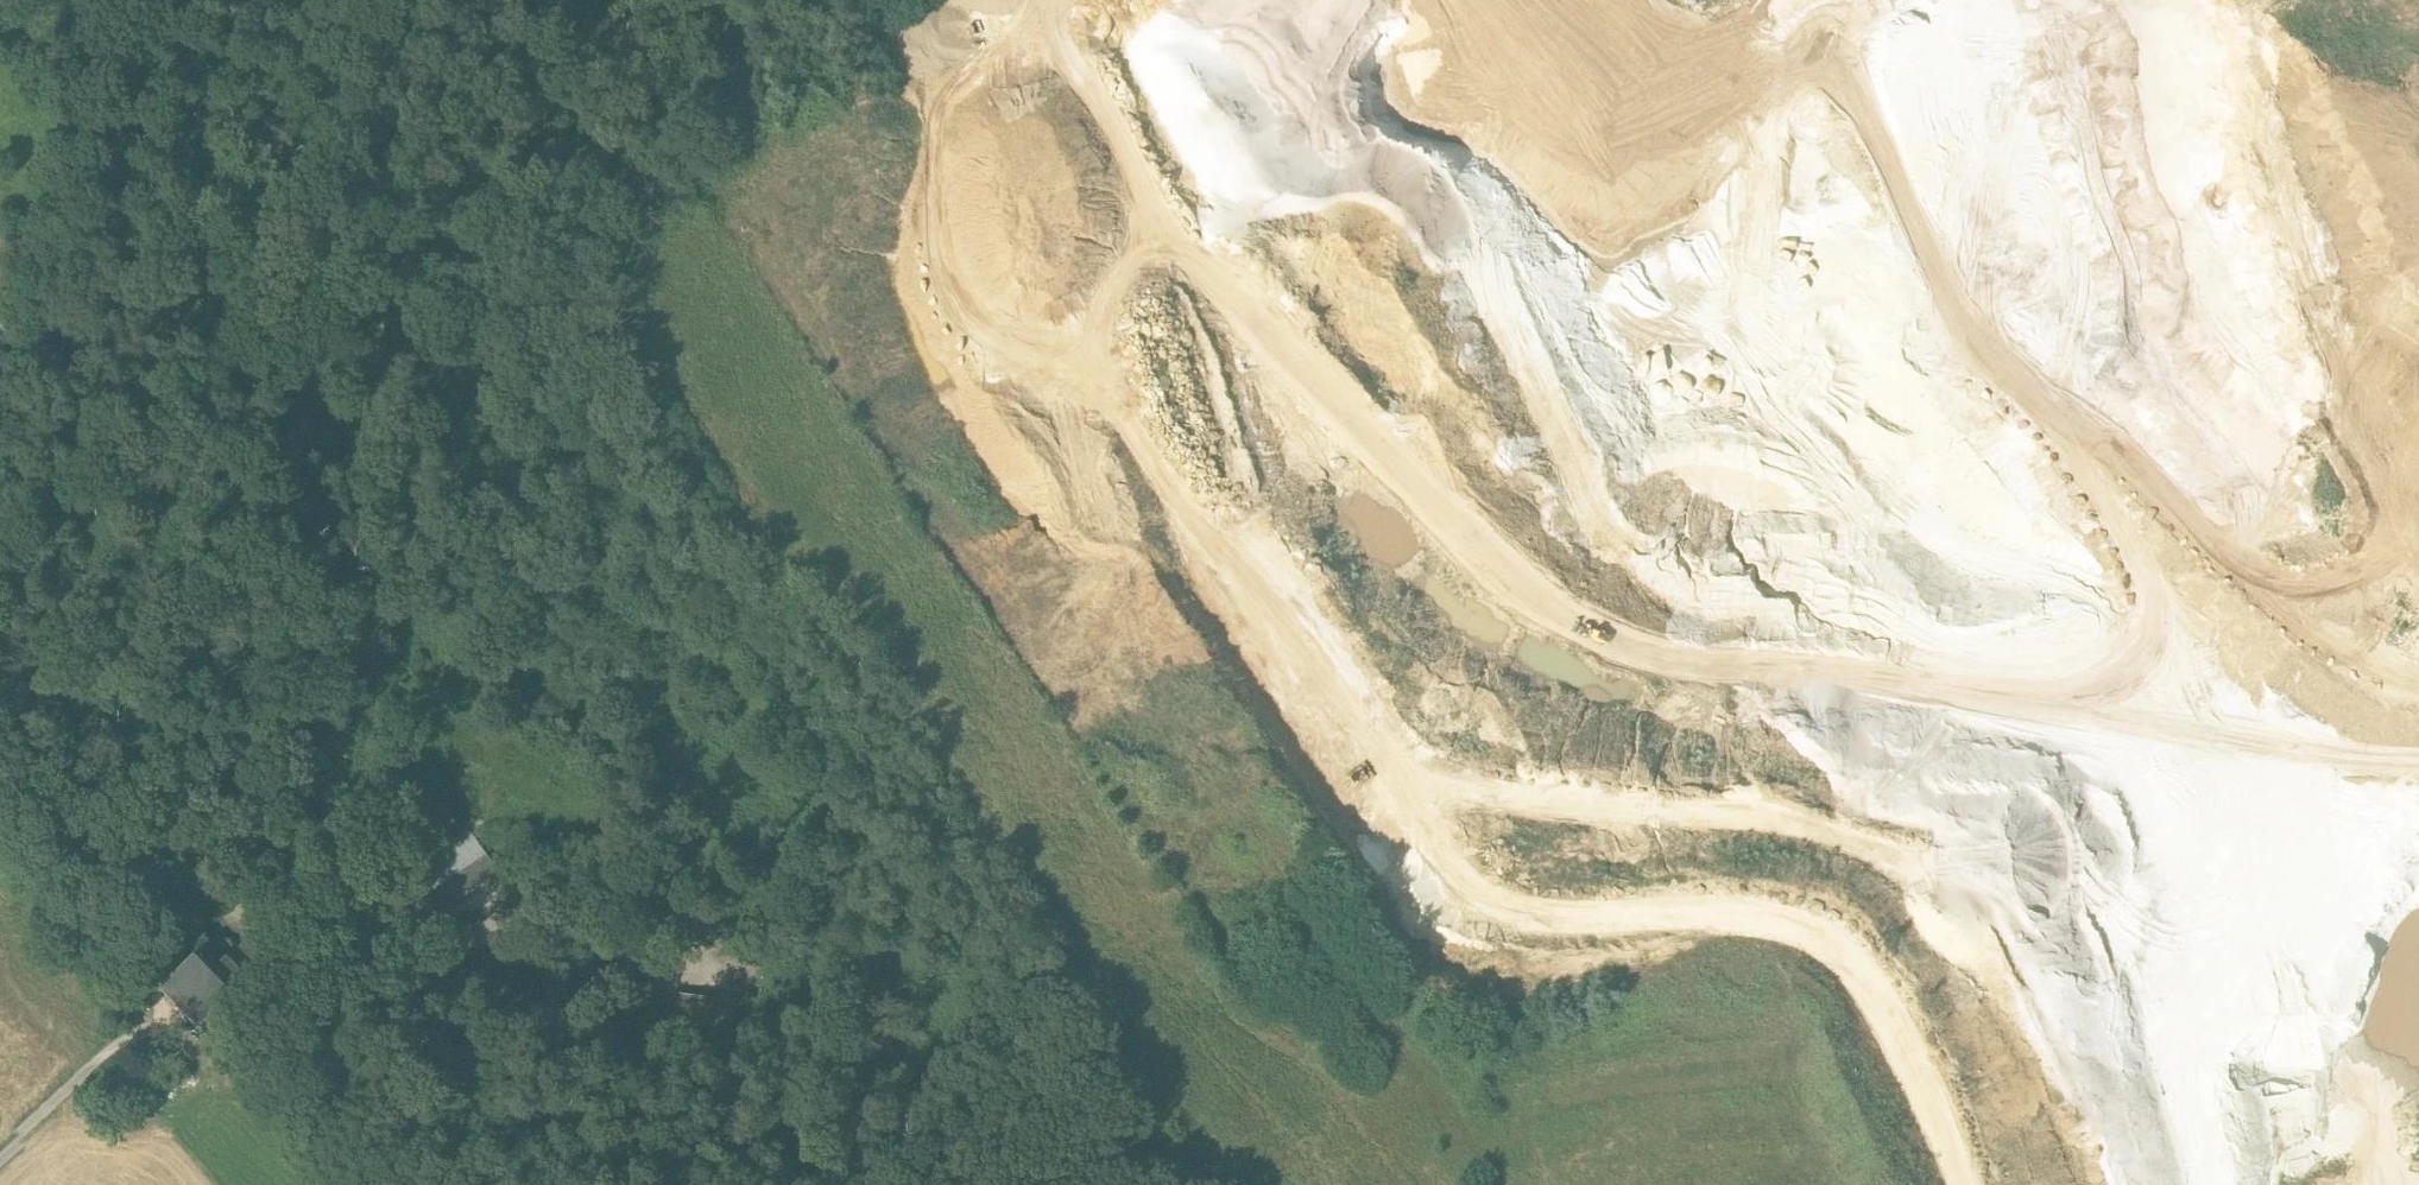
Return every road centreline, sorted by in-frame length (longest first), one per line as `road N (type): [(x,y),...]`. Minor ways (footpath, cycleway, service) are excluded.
road 1 (track): [(319,956),(253,940),(196,951),(187,945),(0,729)]
road 2 (track): [(670,967),(461,923),(390,950),(319,956)]
road 3 (track): [(0,1157),(136,1044),(164,1041),(219,1067)]
road 4 (track): [(219,1067),(268,1103),(335,1184)]

